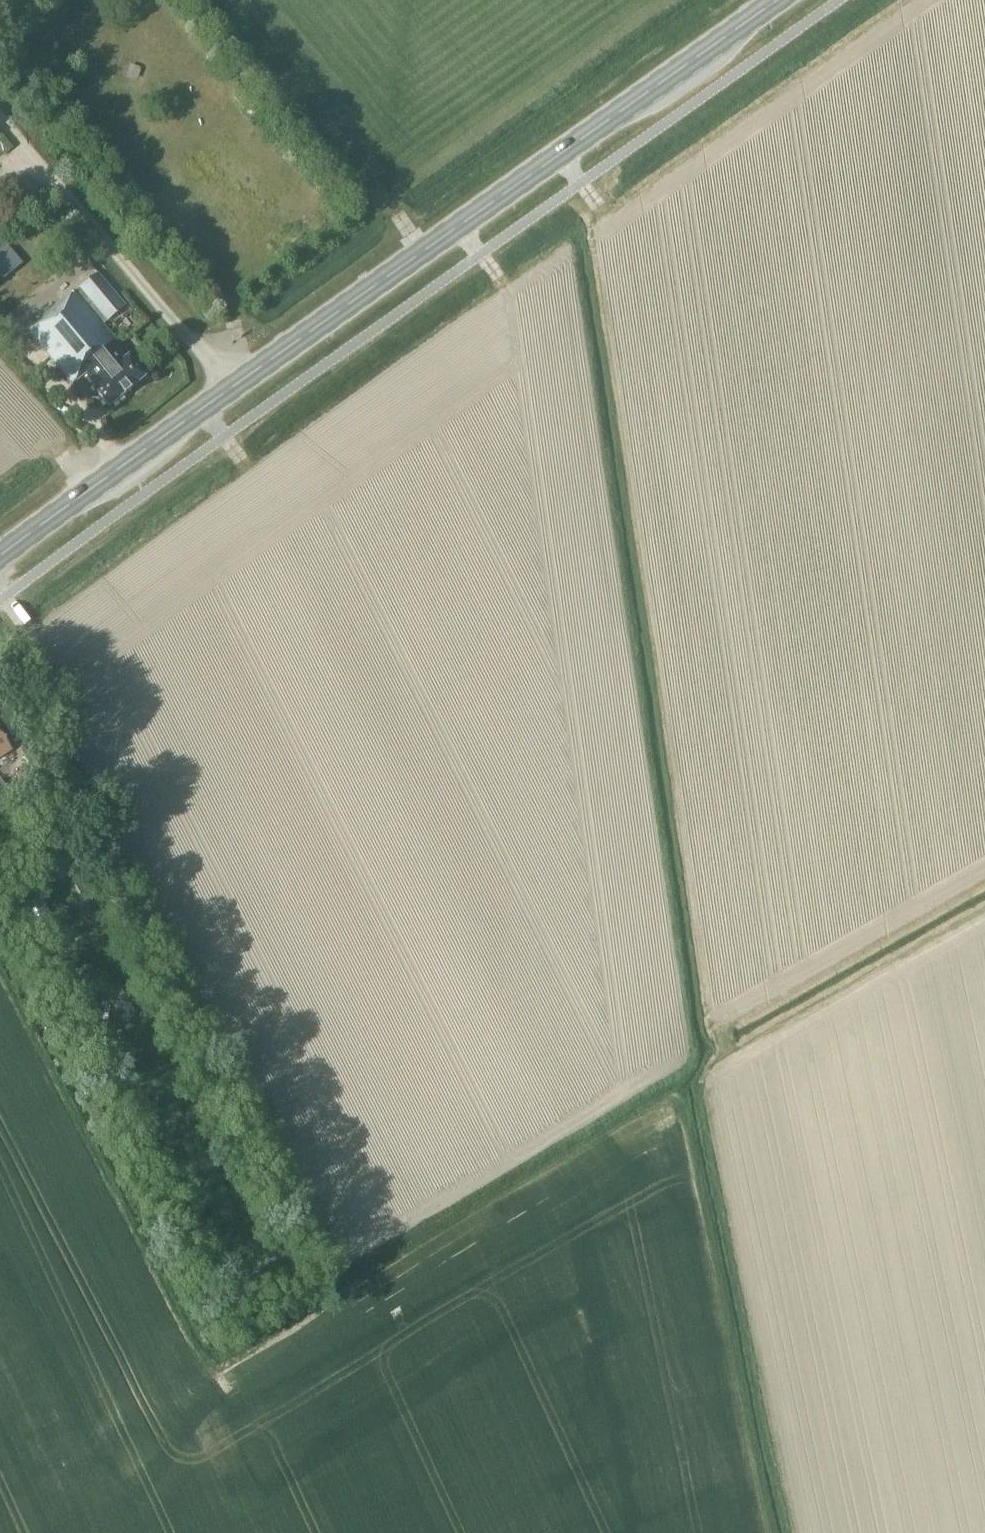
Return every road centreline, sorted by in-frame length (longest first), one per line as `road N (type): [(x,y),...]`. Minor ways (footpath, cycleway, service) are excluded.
road 1 (primary): [(0,554),(437,251),(775,0)]

